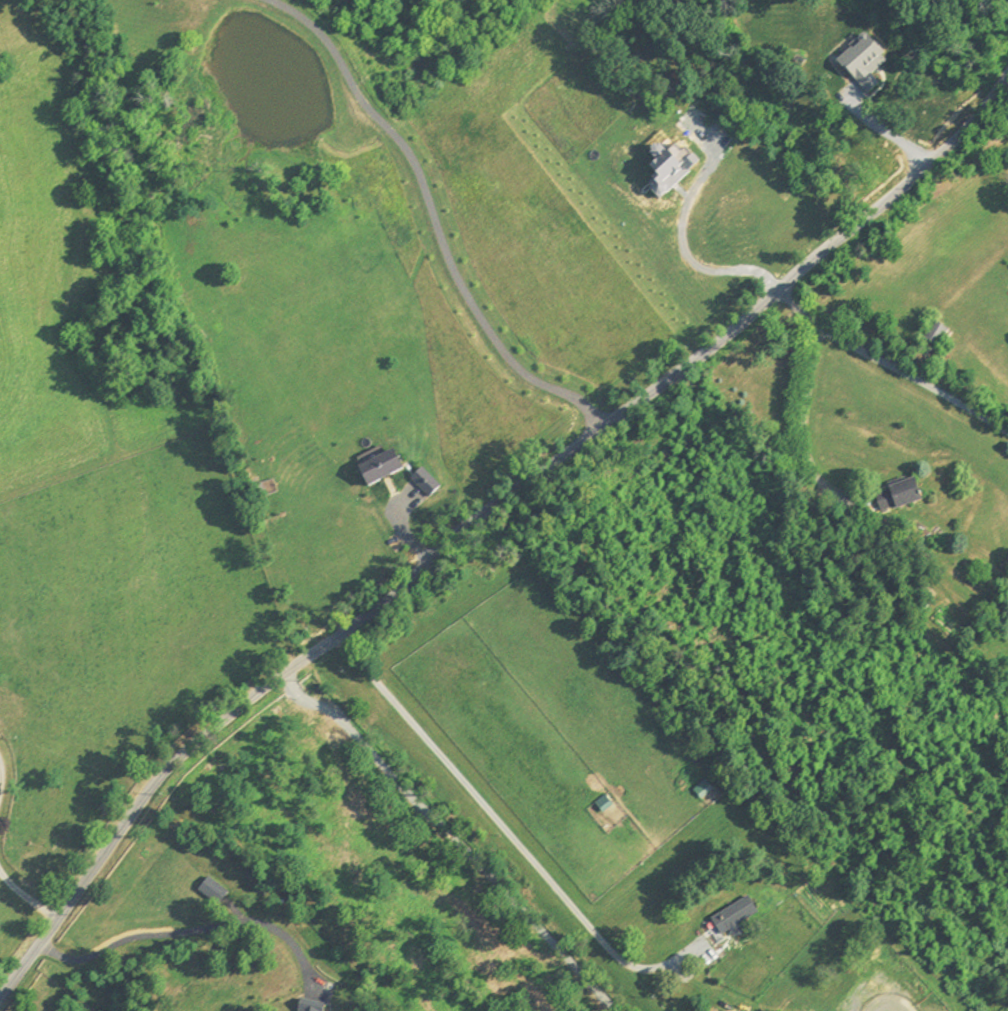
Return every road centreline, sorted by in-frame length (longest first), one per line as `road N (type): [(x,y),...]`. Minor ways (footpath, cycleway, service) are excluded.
road 1 (tertiary): [(0,998),(174,760),(368,618),(463,529),(782,294),(899,194),(1007,69)]

